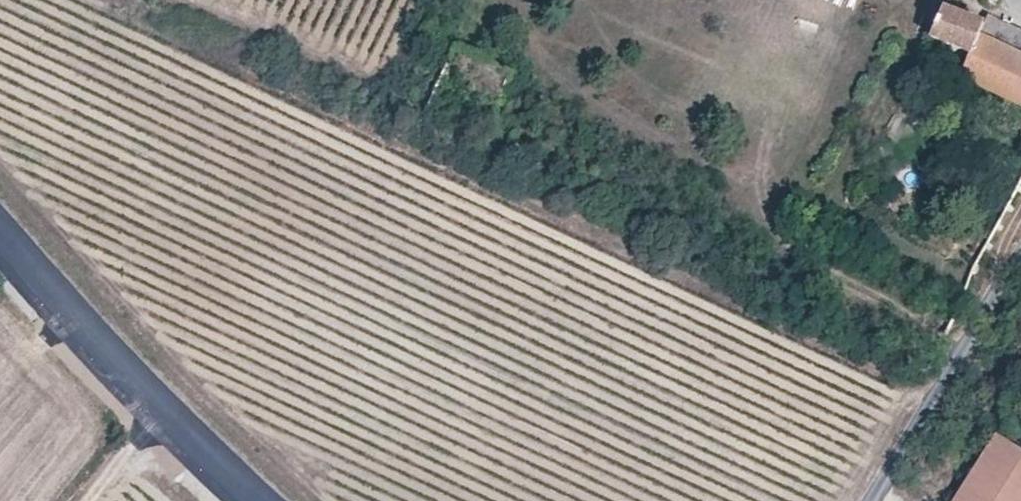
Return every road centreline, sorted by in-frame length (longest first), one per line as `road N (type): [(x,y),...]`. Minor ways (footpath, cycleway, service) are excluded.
road 1 (tertiary): [(0,235),(135,391),(254,500)]
road 2 (unclassified): [(1020,255),(872,500)]

